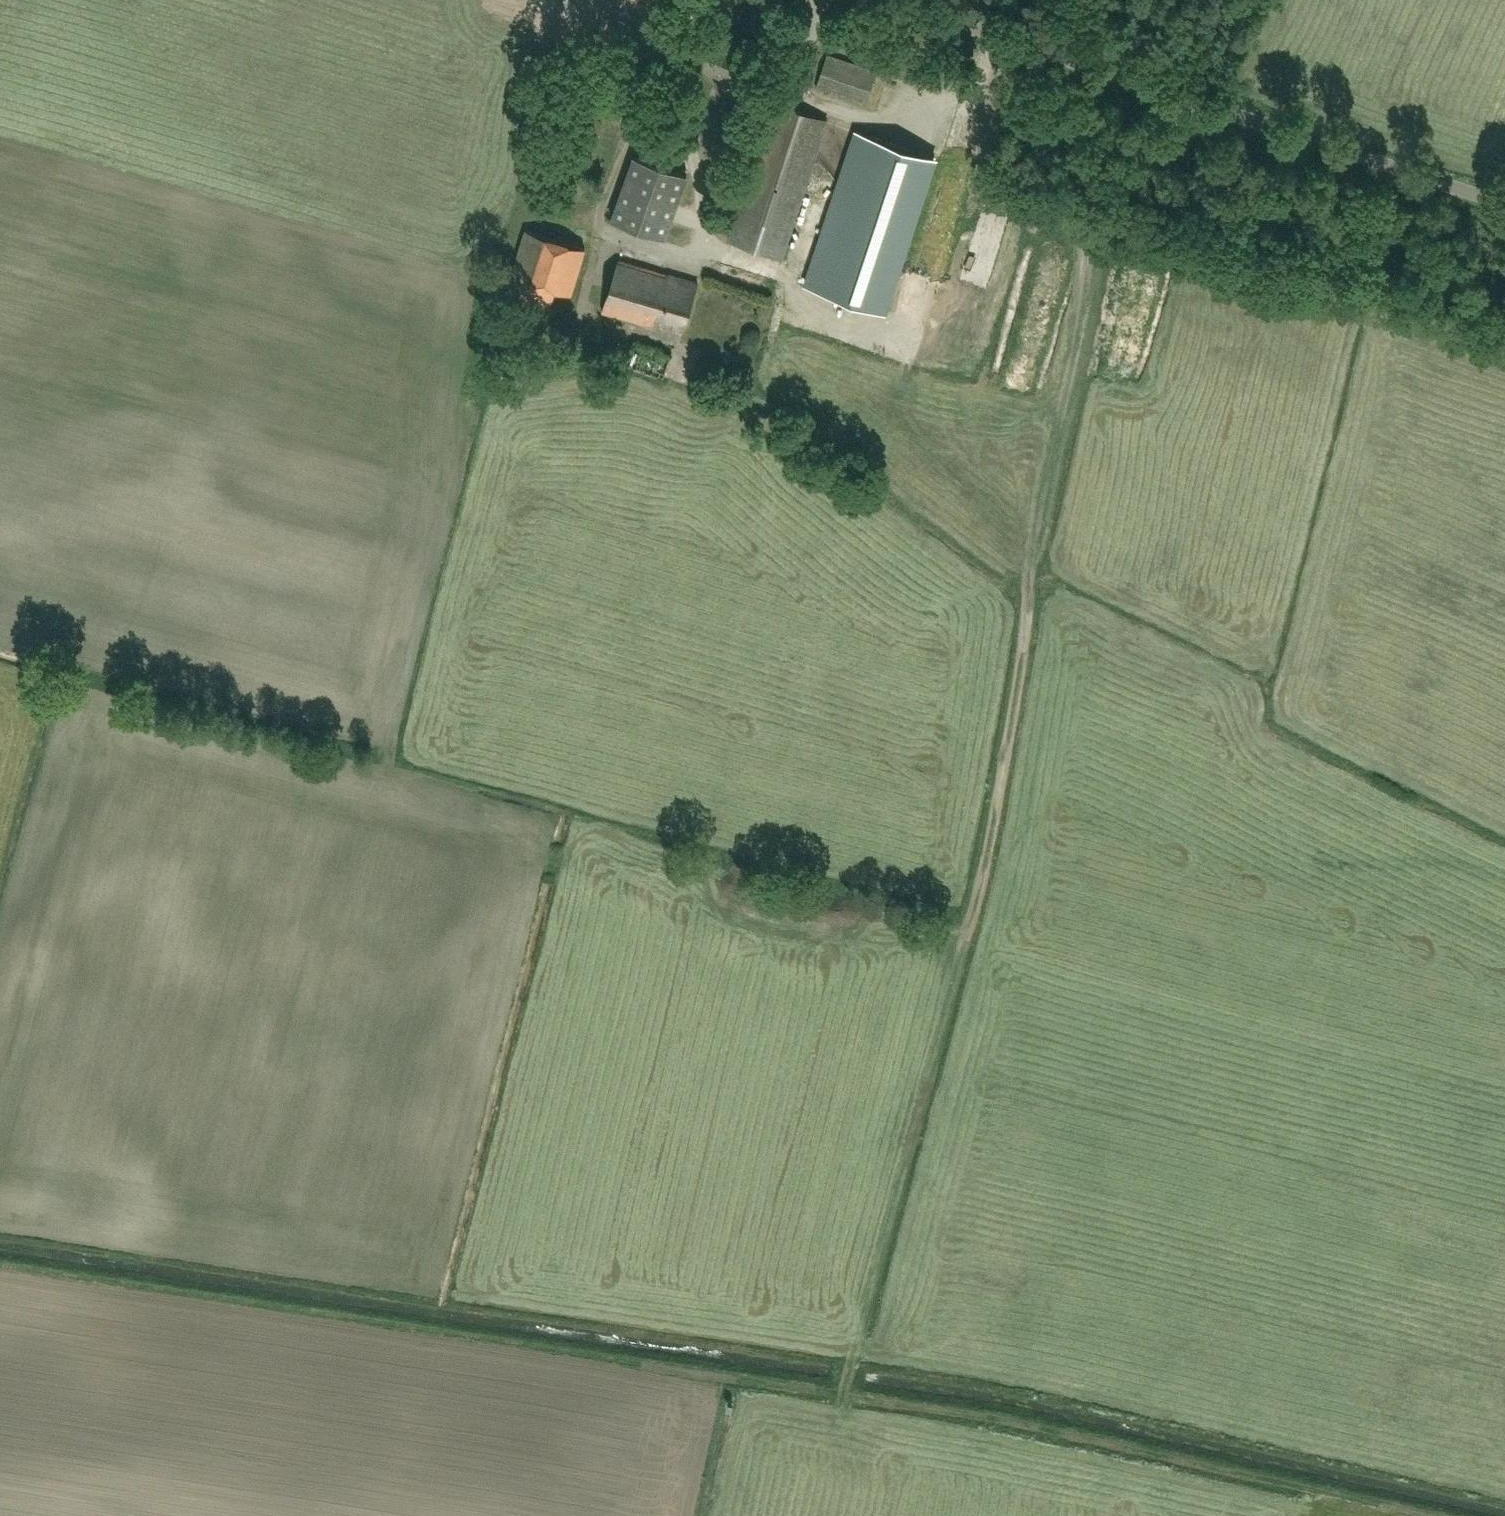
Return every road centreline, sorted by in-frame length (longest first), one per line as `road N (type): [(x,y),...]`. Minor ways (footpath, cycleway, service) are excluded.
road 1 (unclassified): [(1504,204),(886,0)]

